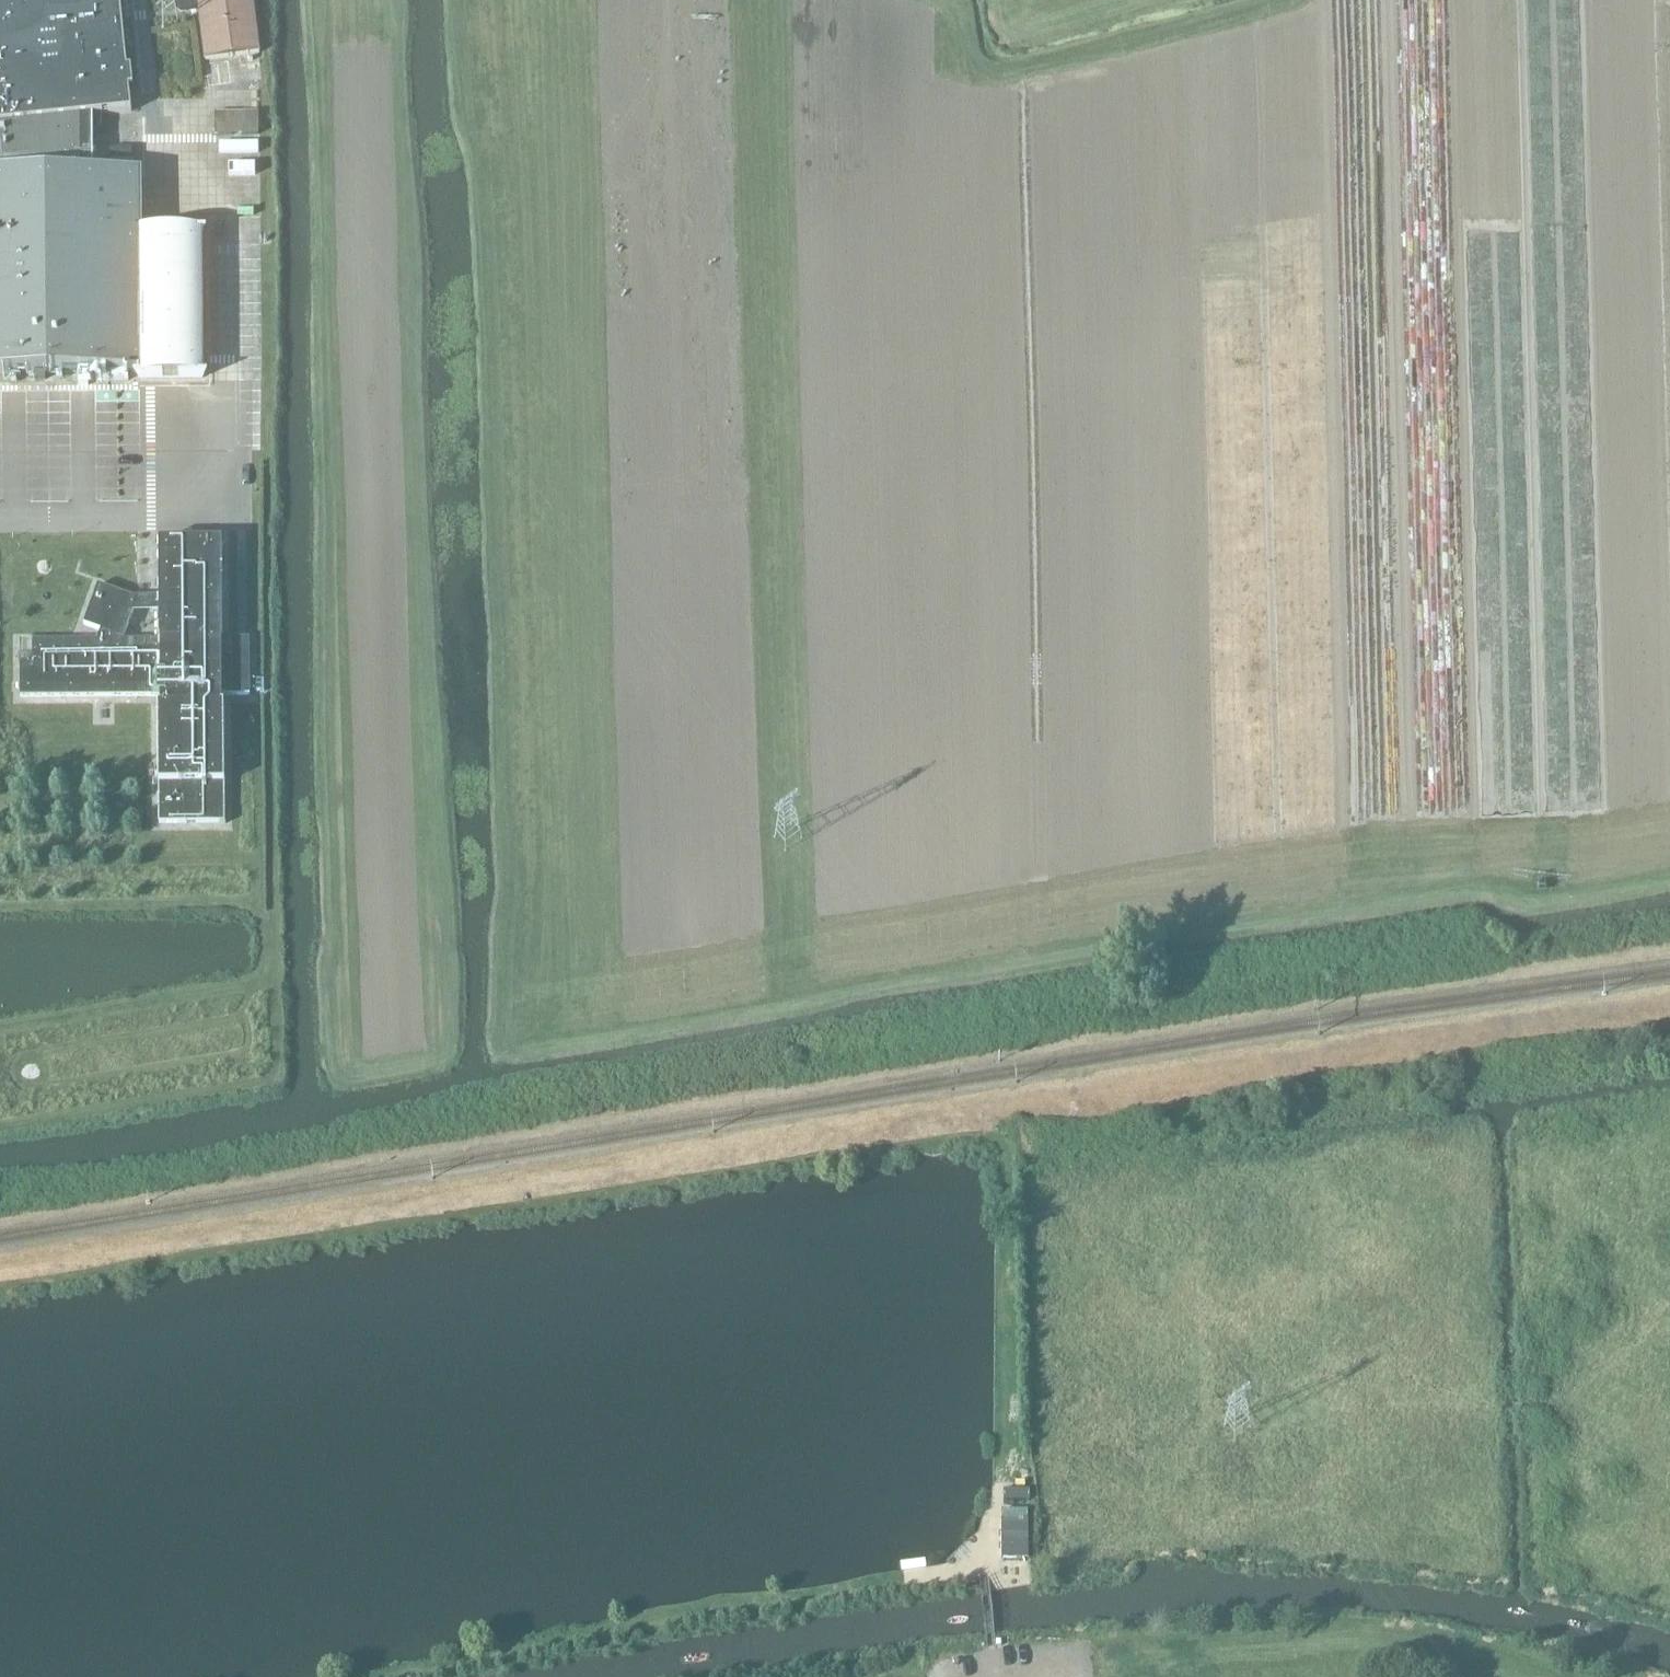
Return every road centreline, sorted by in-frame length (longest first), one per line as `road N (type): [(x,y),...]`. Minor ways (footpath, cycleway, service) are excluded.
road 1 (track): [(1669,347),(748,370),(739,360),(733,0)]

